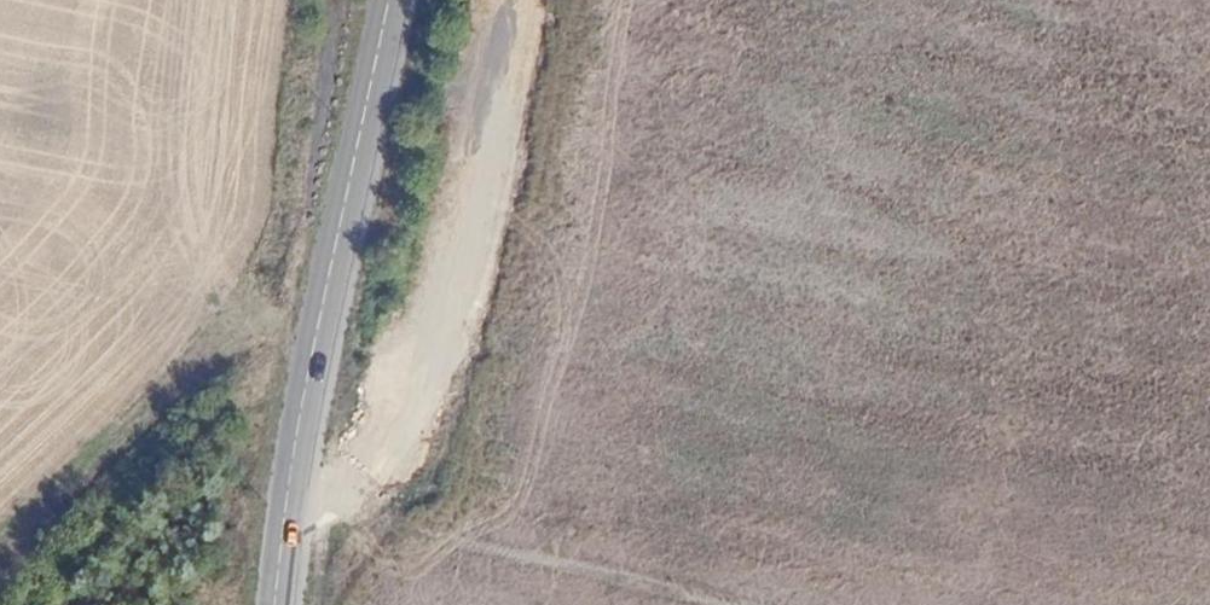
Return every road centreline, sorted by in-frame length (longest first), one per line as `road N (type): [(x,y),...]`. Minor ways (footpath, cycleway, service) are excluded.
road 1 (tertiary): [(389,0),(317,319),(277,604)]
road 2 (track): [(287,515),(378,468),(468,279),(521,0)]

